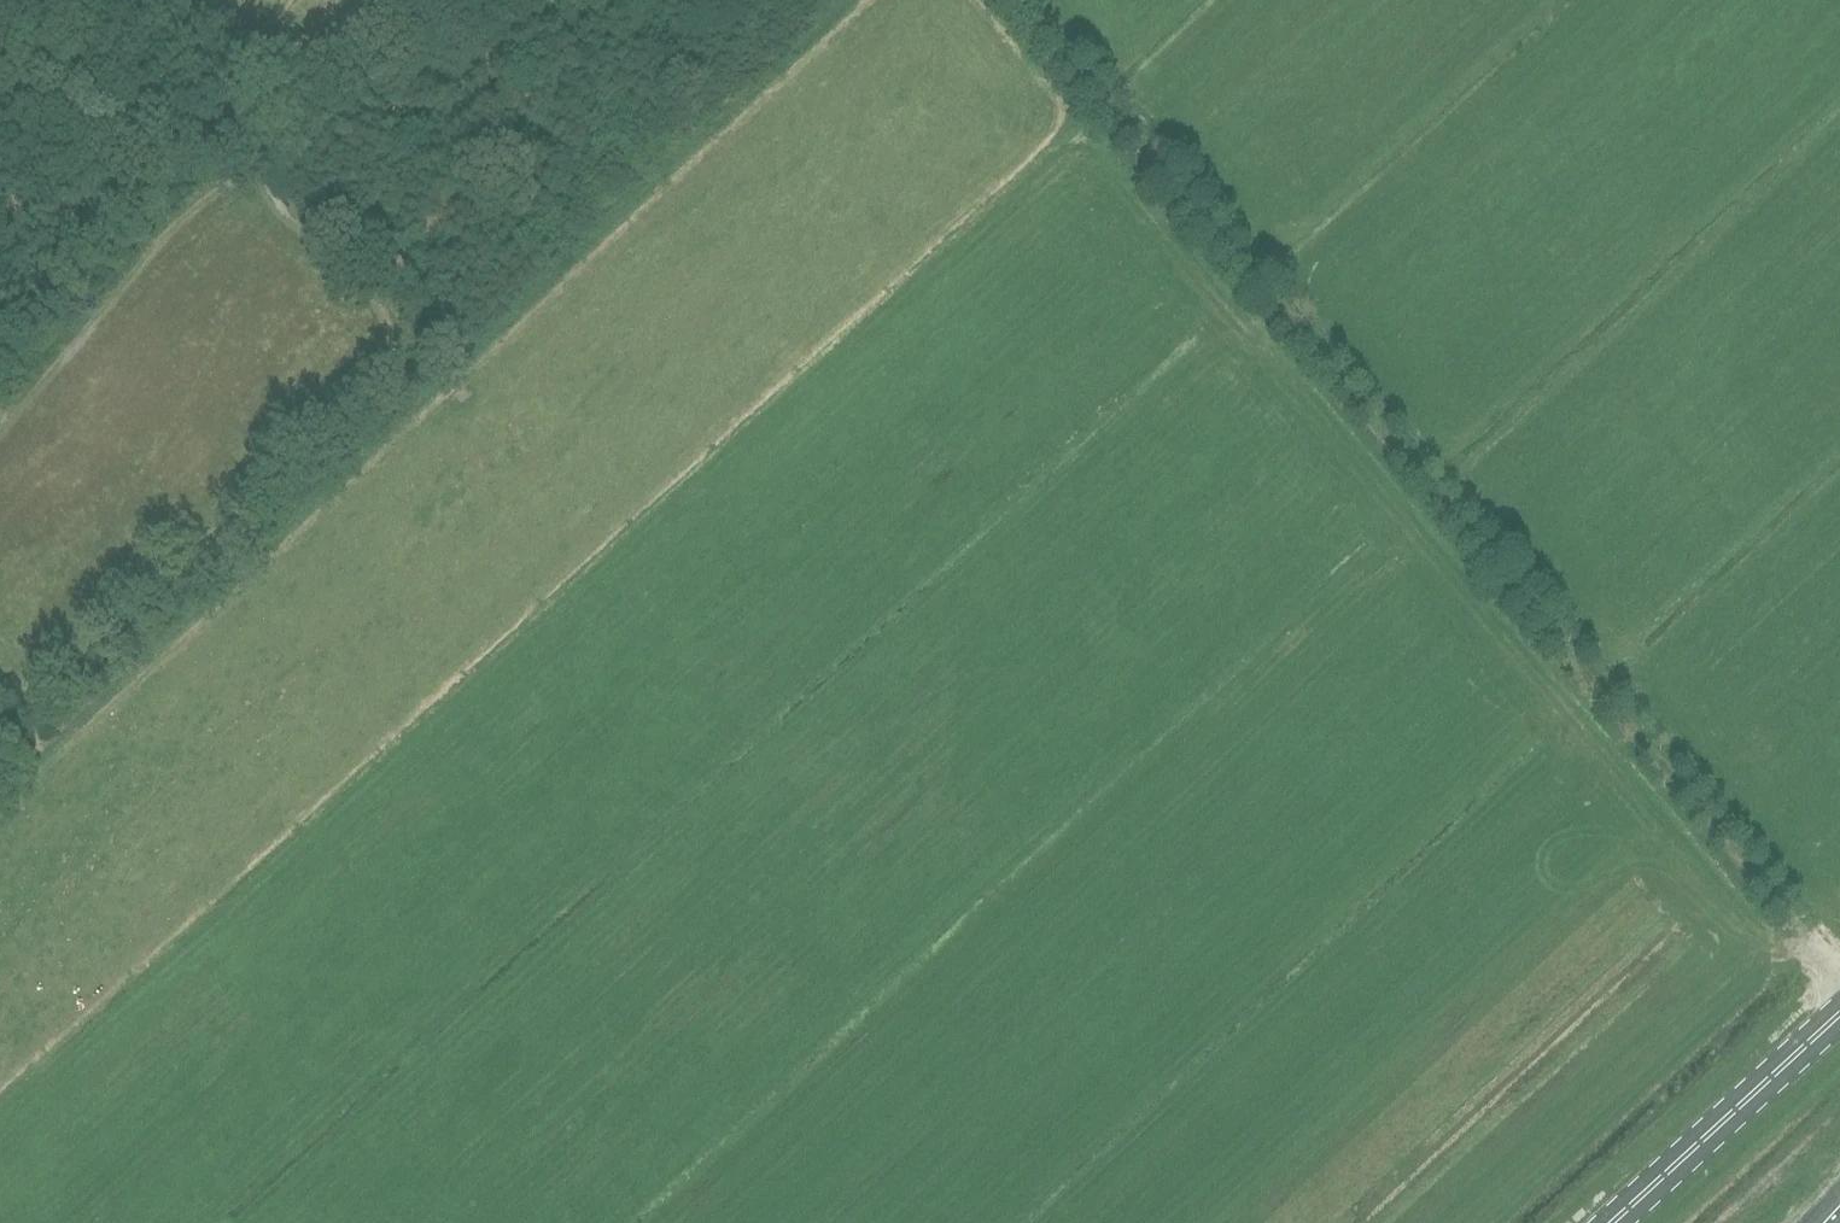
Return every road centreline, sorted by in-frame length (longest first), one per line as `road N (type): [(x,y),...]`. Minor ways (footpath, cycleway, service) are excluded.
road 1 (primary): [(1839,1014),(1612,1222)]

